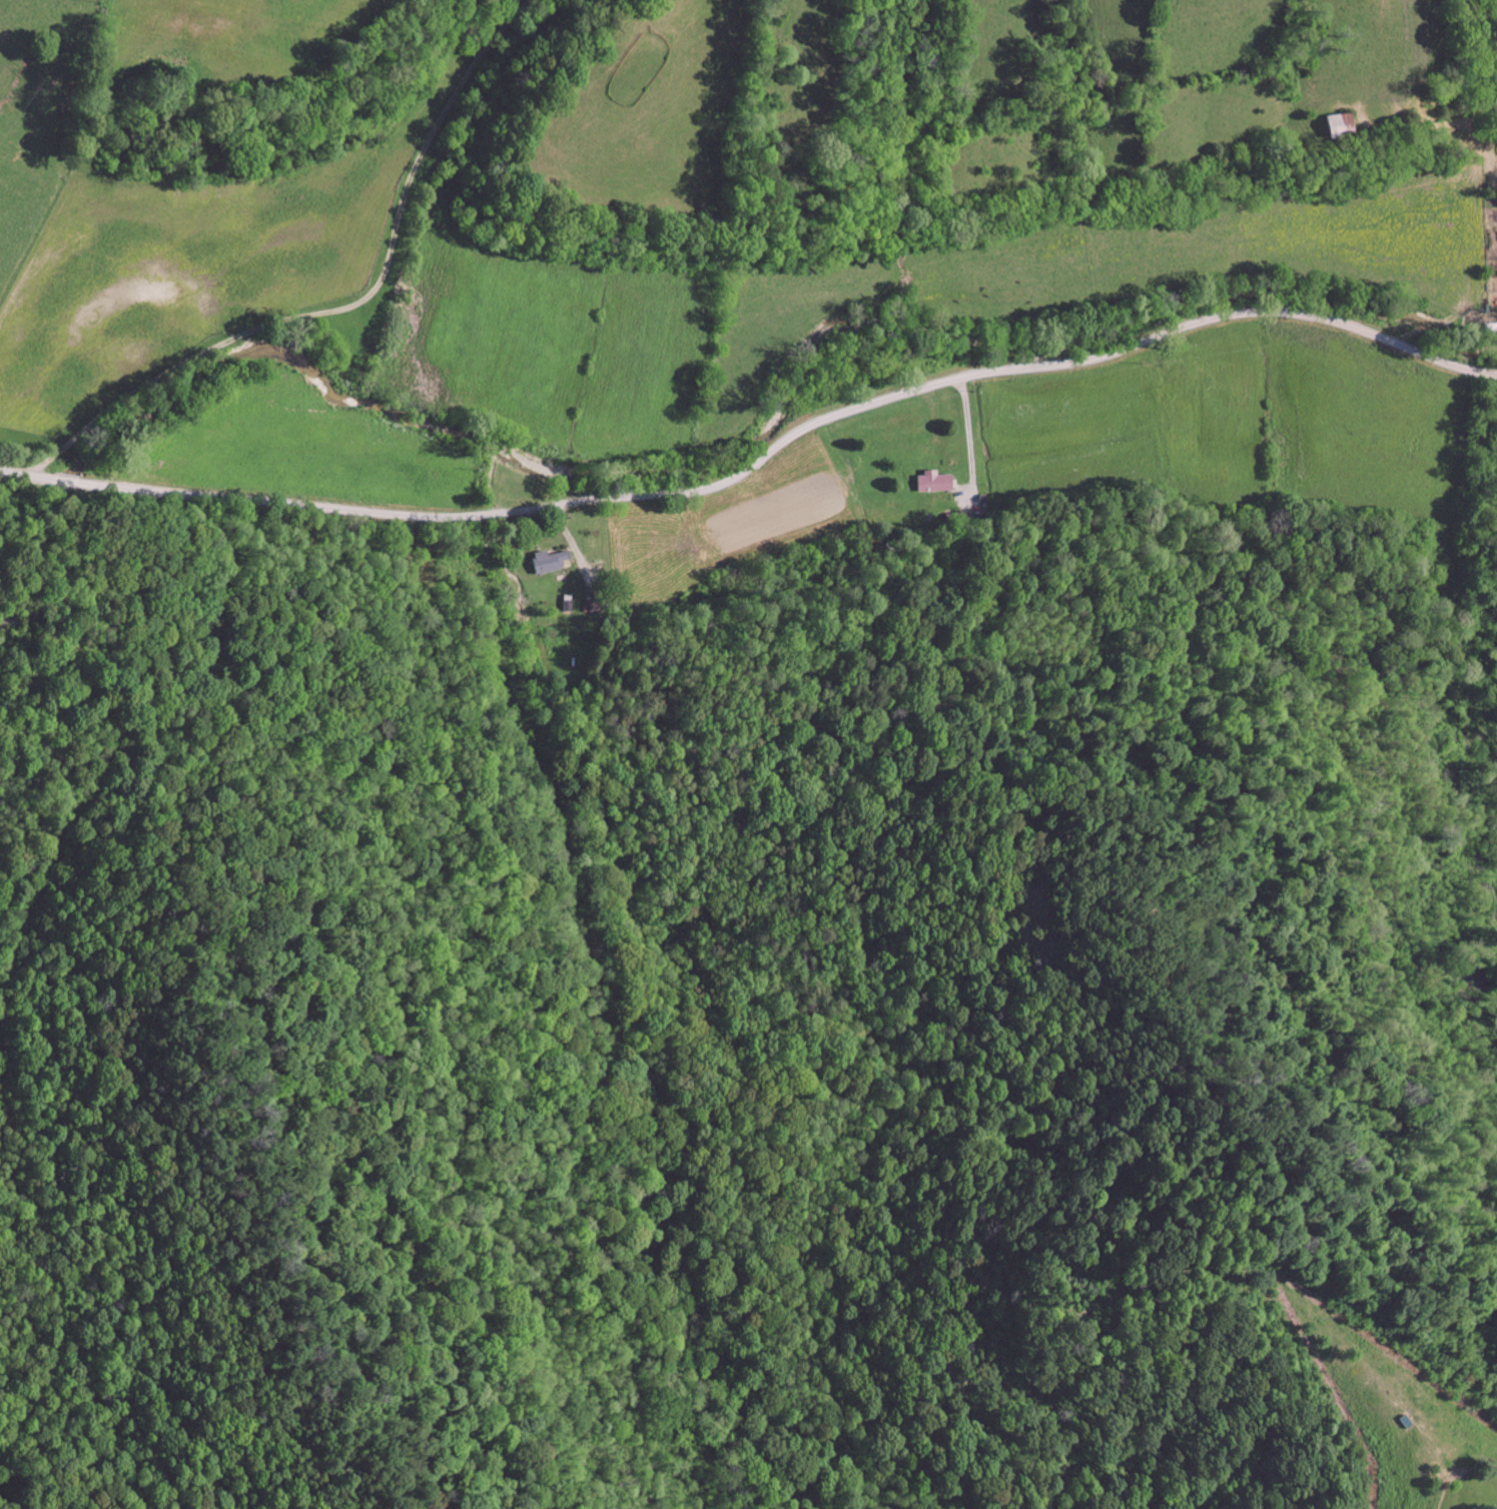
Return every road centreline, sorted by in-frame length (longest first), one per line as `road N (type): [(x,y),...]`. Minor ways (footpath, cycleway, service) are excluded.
road 1 (residential): [(0,468),(304,507),(463,518),(712,489),(814,425),(848,413),(967,377),(1092,359),(1232,317),(1322,320),(1496,377)]

